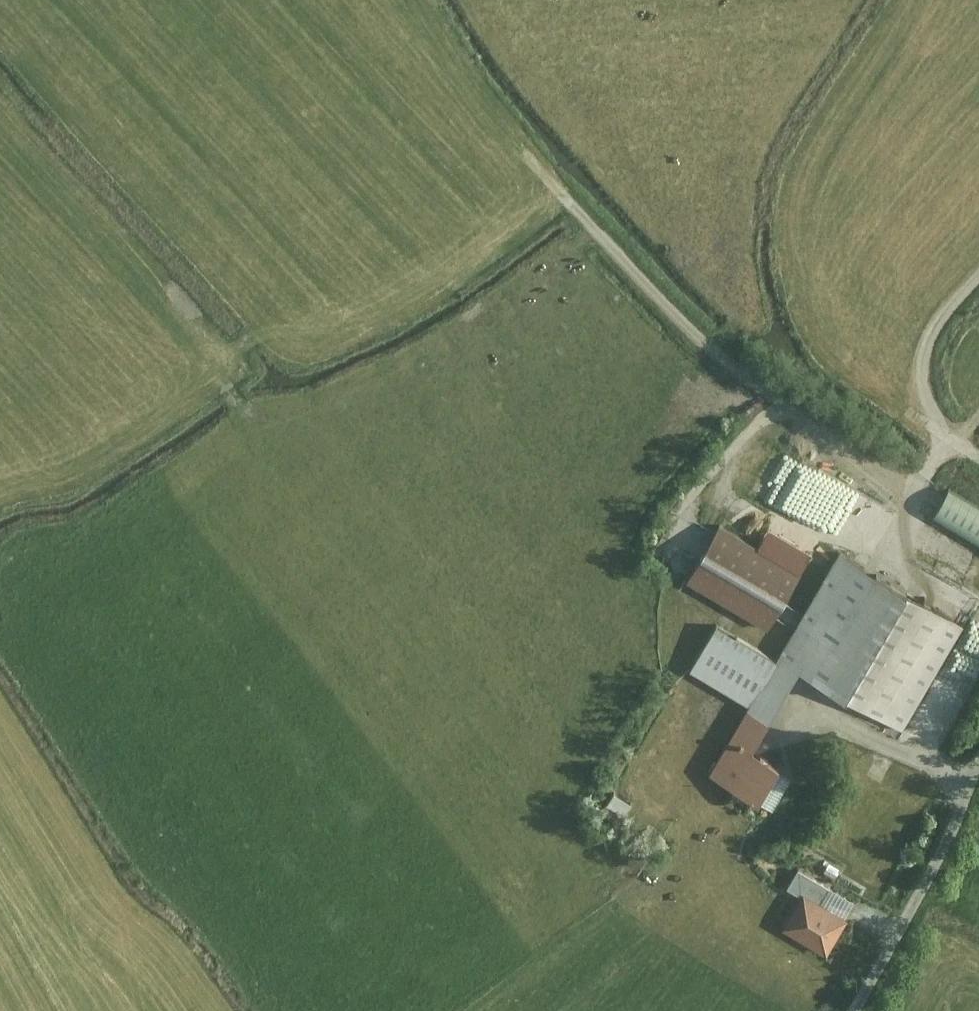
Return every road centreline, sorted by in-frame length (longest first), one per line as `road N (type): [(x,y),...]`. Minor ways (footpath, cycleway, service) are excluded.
road 1 (unclassified): [(851,1010),(978,763)]

